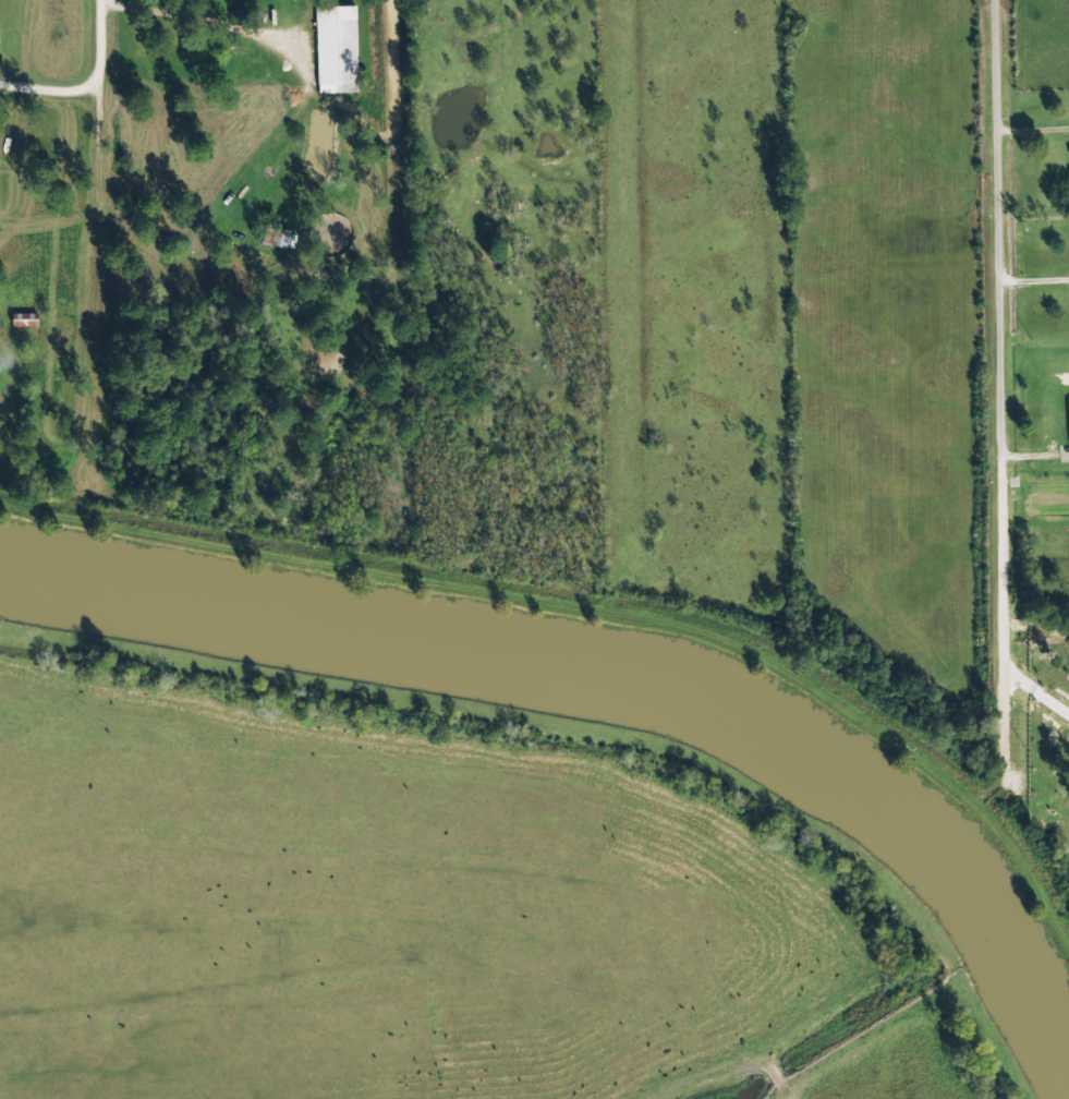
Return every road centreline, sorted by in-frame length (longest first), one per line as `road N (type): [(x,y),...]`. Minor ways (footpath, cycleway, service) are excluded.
road 1 (residential): [(1002,0),(1012,620)]
road 2 (residential): [(99,0),(88,311)]

